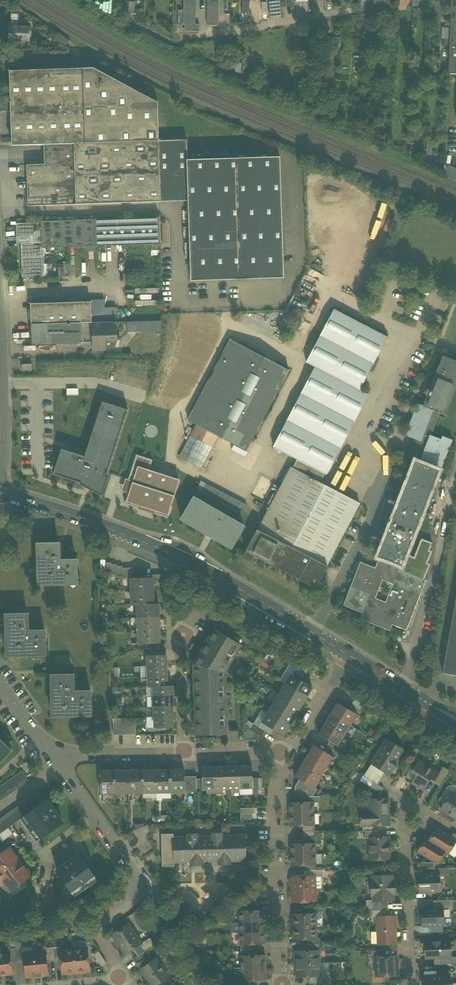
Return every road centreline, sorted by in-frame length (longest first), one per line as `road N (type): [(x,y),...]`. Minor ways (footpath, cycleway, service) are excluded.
road 1 (tertiary): [(354,659),(199,565),(0,492)]
road 2 (residential): [(287,754),(278,780),(282,984)]
road 3 (residential): [(0,450),(0,272)]
road 4 (residential): [(51,753),(144,889)]
road 5 (residential): [(407,837),(407,984)]
road 6 (residential): [(51,753),(185,753)]

